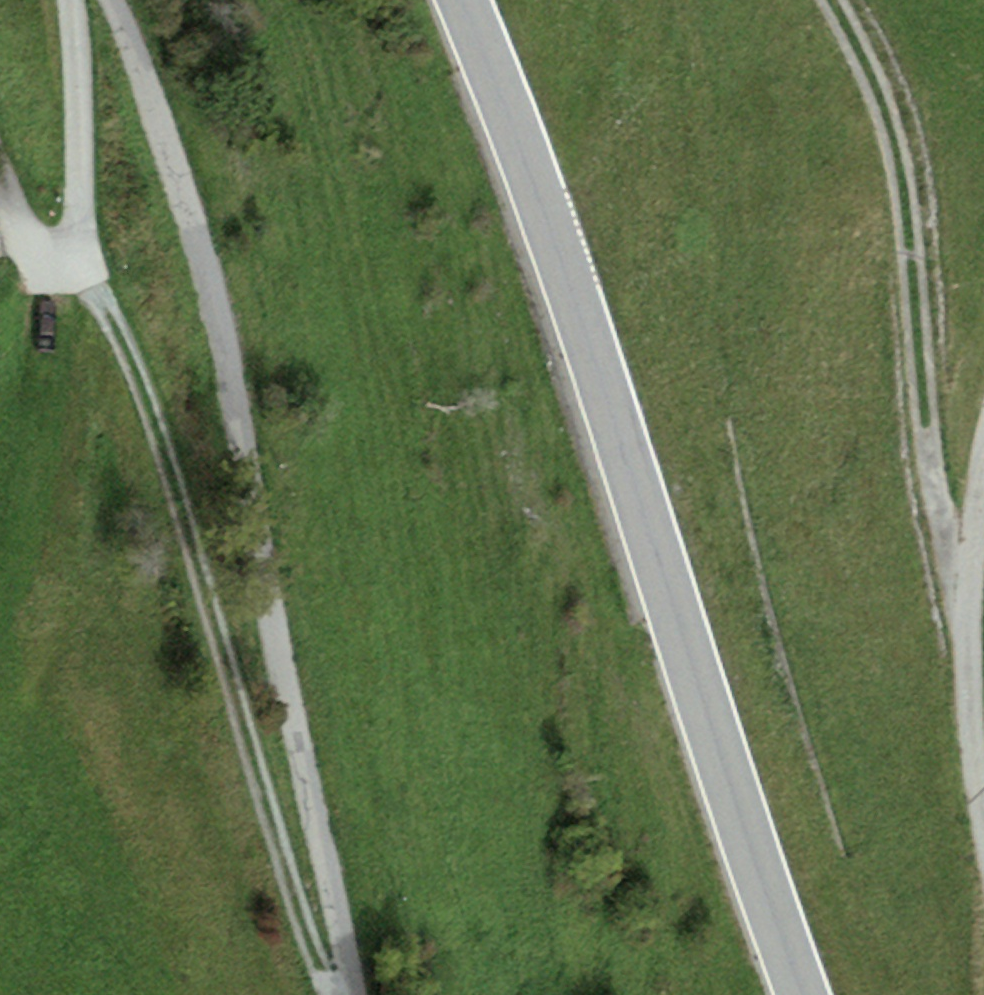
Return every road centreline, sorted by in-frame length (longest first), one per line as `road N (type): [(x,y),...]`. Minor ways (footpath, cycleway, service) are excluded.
road 1 (tertiary): [(793,994),(635,450),(482,0)]
road 2 (unclassified): [(349,994),(219,303),(119,0)]
road 3 (track): [(79,249),(126,338),(272,833),(332,994)]
road 4 (track): [(964,635),(913,131),(842,0)]
road 5 (track): [(983,774),(964,635),(983,467)]

